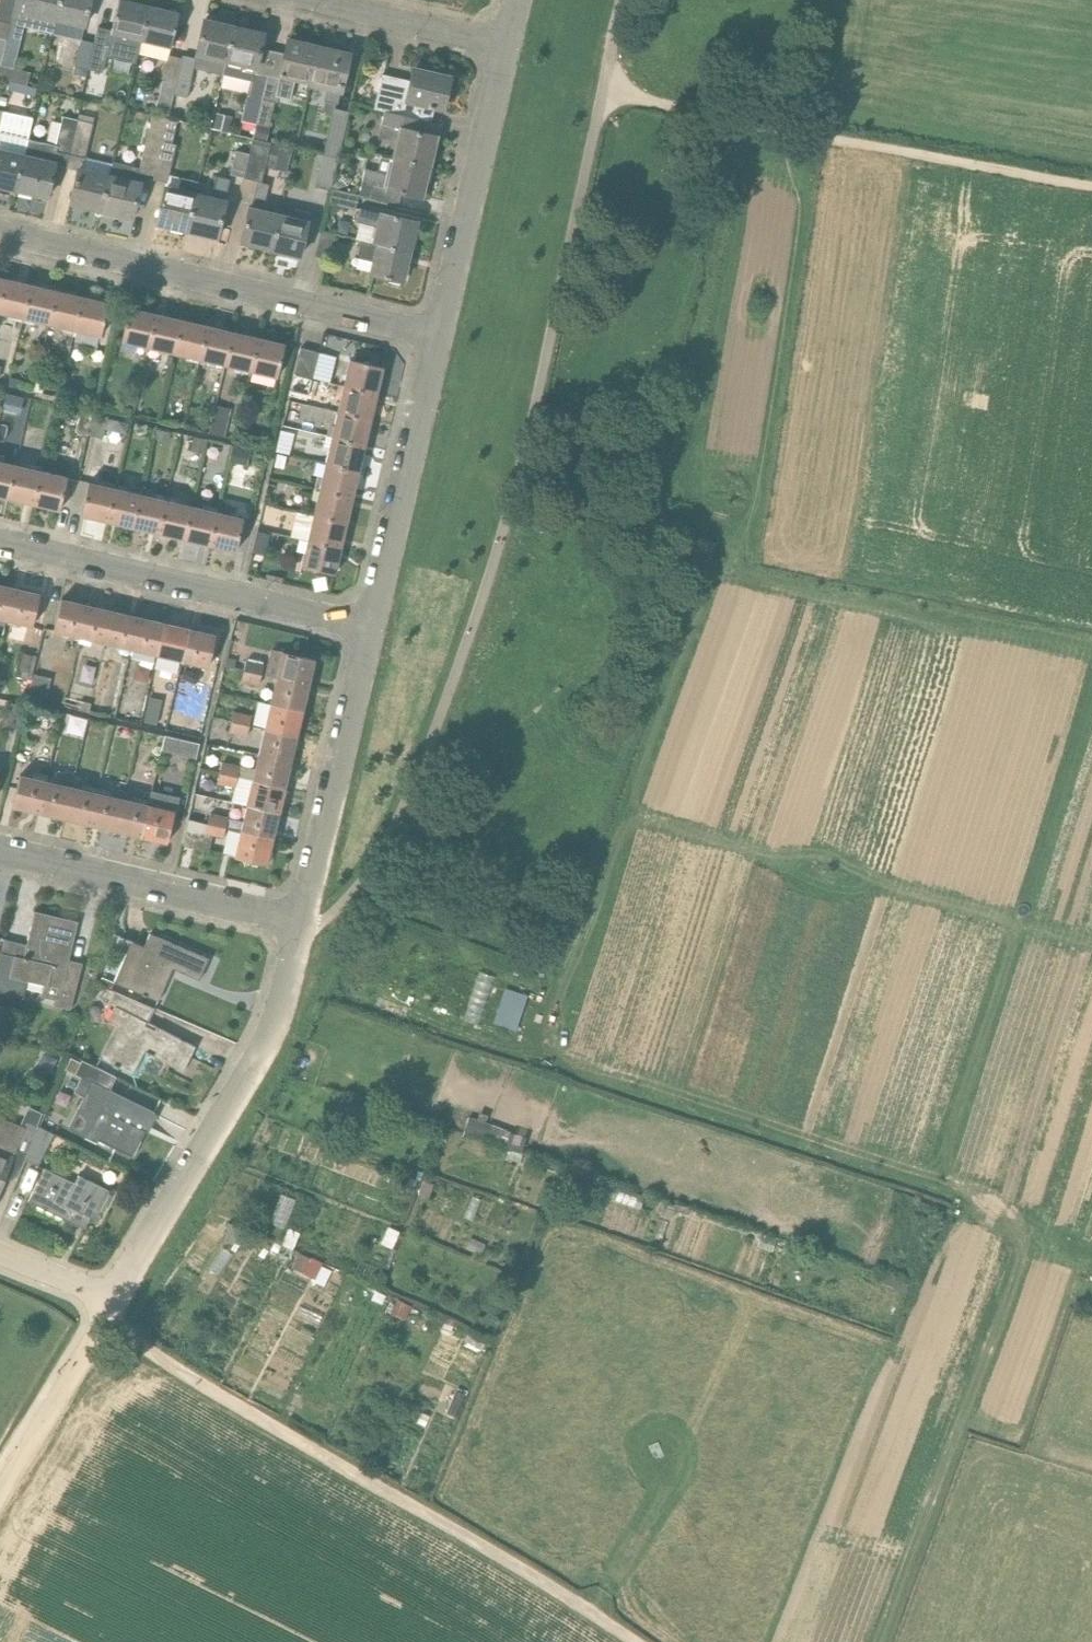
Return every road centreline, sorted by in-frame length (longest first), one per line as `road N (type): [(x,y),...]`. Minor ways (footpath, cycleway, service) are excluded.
road 1 (track): [(633,1641),(169,1365),(119,1328),(107,1304)]
road 2 (track): [(1091,186),(602,92)]
road 3 (residential): [(446,328),(0,230)]
road 4 (residential): [(107,1304),(267,1041),(304,925)]
road 5 (residential): [(376,632),(0,544)]
road 6 (residential): [(304,925),(0,852)]
road 7 (residential): [(376,632),(446,328)]
road 8 (residential): [(304,925),(376,632)]
road 9 (residential): [(446,328),(511,41)]
road 10 (unclassified): [(0,1497),(107,1304)]
road 11 (residential): [(511,41),(334,0)]

